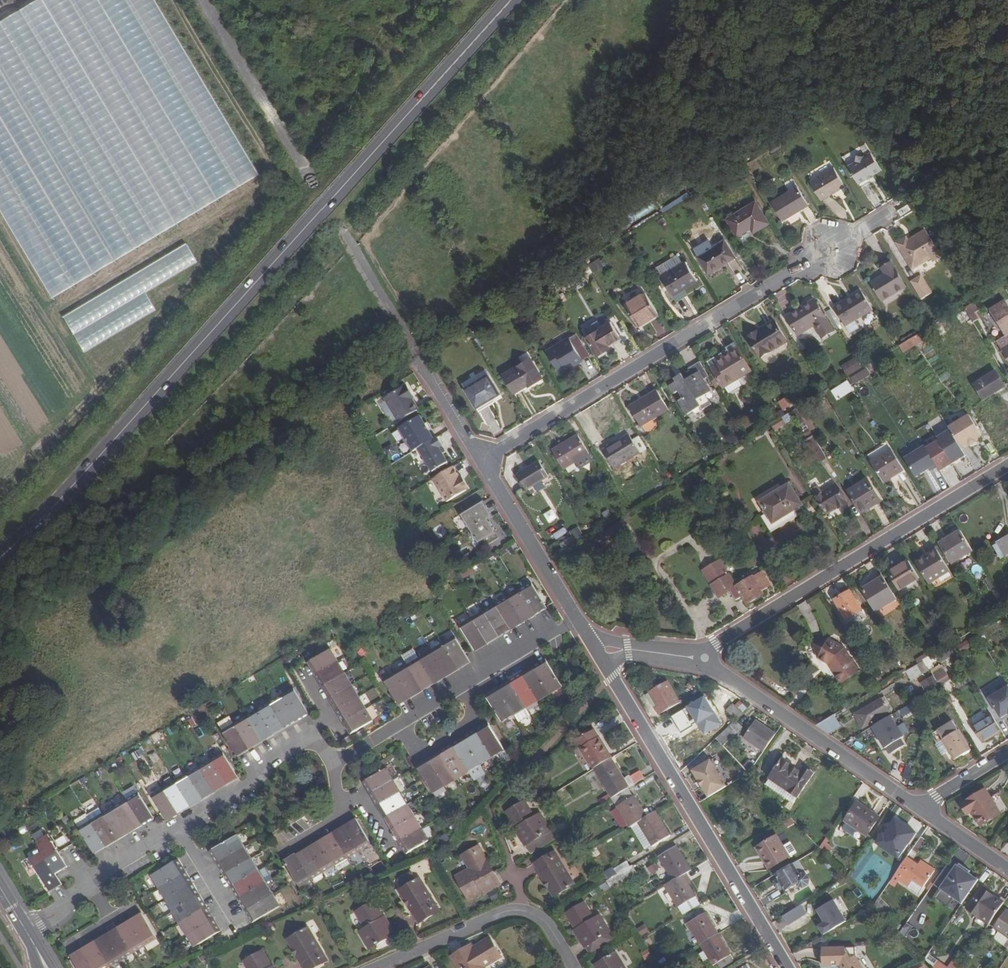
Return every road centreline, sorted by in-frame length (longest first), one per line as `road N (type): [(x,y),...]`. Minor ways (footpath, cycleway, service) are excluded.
road 1 (secondary): [(32,530),(507,0)]
road 2 (residential): [(481,461),(904,205)]
road 3 (residential): [(704,658),(1007,464)]
road 4 (tertiary): [(605,666),(788,967)]
road 5 (residential): [(704,658),(922,811)]
road 6 (tertiary): [(591,642),(481,461)]
road 7 (unclassified): [(205,0),(309,173)]
road 8 (residential): [(175,832),(244,794),(267,761),(302,743),(337,762)]
road 9 (residential): [(25,930),(65,909),(88,881),(175,832)]
road 10 (residential): [(374,967),(520,910)]
road 11 (residential): [(393,727),(413,750),(470,718),(455,688)]
road 12 (residential): [(455,688),(563,628)]

